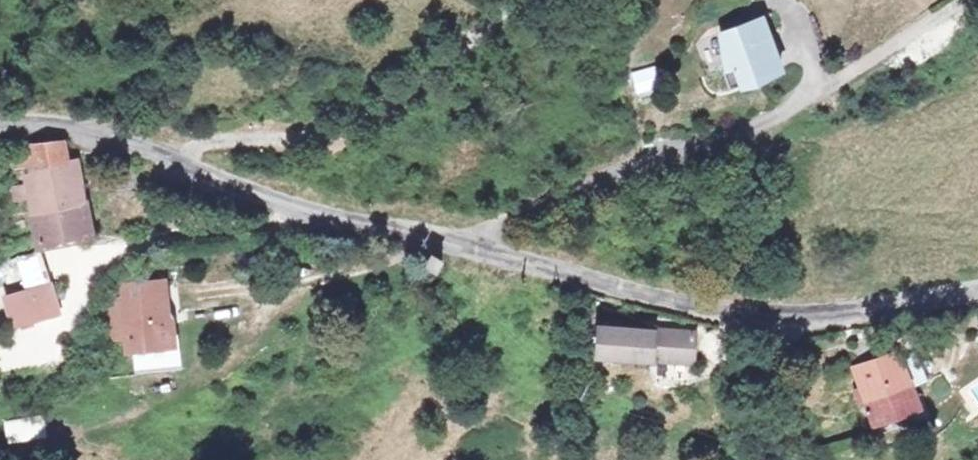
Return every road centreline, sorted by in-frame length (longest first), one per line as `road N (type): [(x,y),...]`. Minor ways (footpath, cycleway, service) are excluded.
road 1 (residential): [(977,297),(794,318),(636,293),(90,137),(0,126)]

